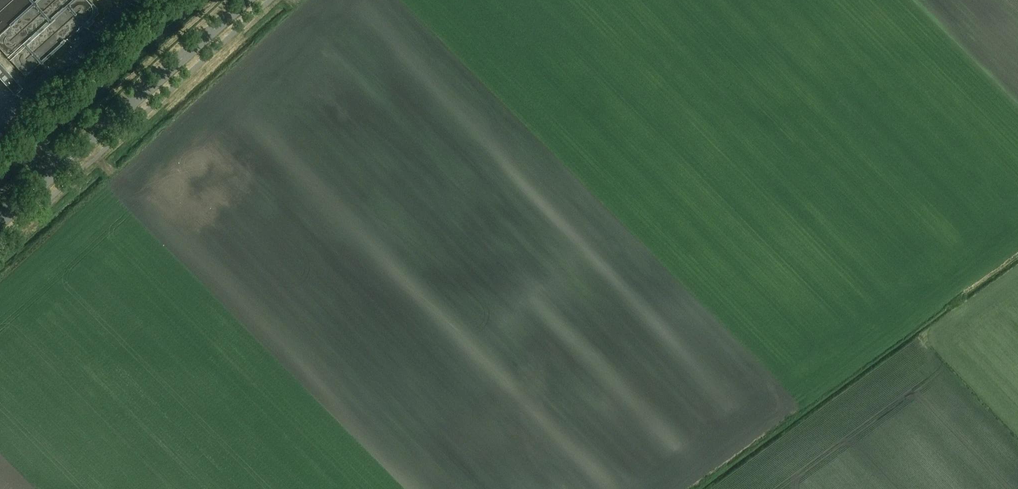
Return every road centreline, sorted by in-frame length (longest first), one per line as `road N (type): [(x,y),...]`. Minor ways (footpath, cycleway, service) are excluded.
road 1 (tertiary): [(0,224),(247,0)]

